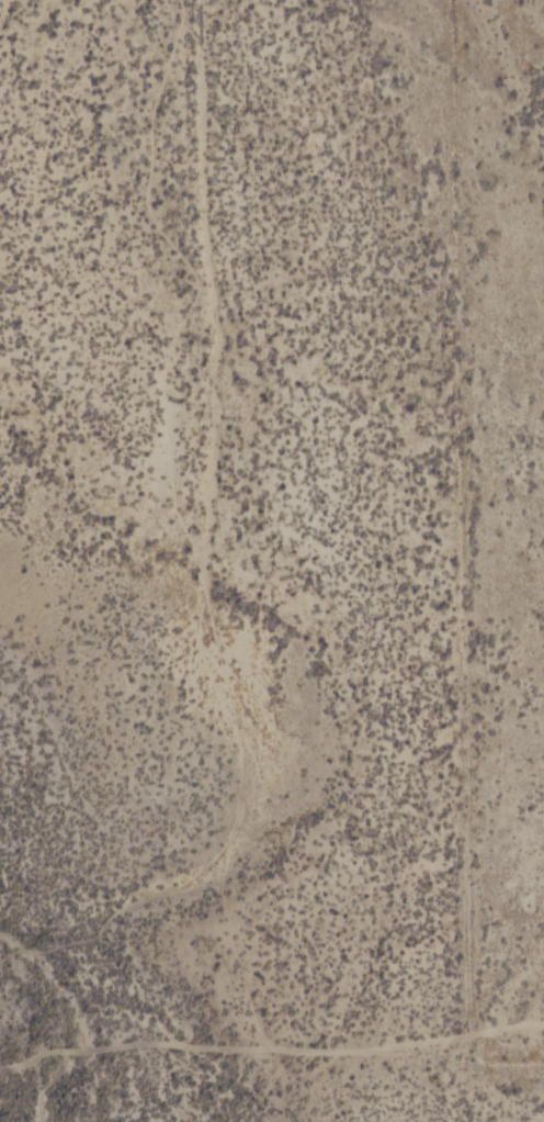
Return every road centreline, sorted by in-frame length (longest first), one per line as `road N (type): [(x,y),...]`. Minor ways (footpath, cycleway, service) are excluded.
road 1 (track): [(543,1024),(355,1048),(134,1042),(103,1048),(82,1042),(0,1062)]
road 2 (track): [(355,1048),(543,1052)]

